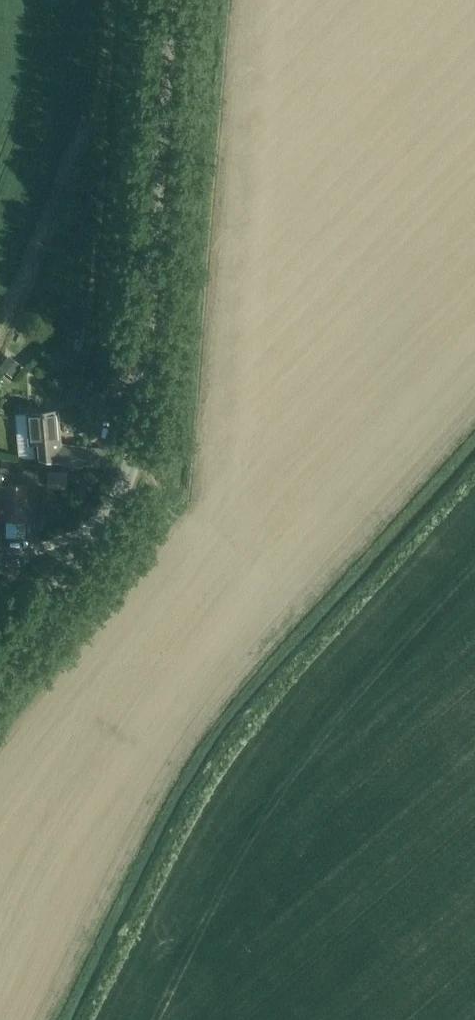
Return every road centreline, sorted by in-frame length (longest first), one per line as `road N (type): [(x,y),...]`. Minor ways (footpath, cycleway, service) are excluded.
road 1 (unclassified): [(0,658),(121,488),(138,429),(168,0)]

